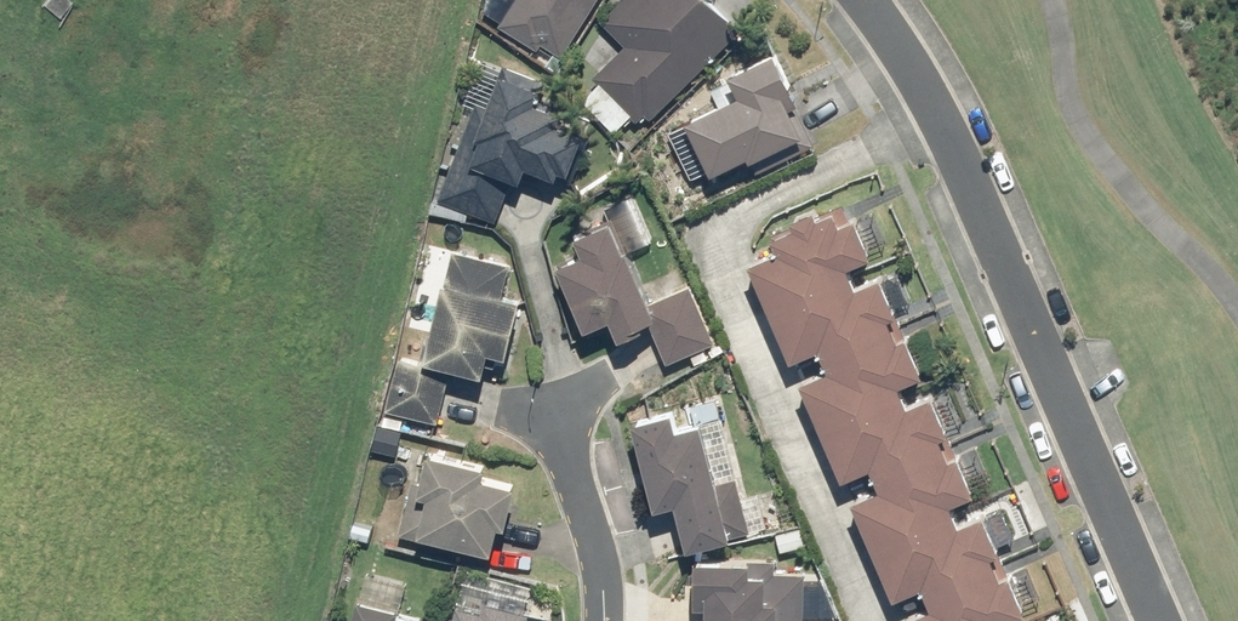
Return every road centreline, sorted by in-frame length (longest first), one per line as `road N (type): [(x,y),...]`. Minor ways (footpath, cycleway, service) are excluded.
road 1 (residential): [(1158,620),(916,71),(867,0)]
road 2 (residential): [(560,412),(598,544),(604,620)]

